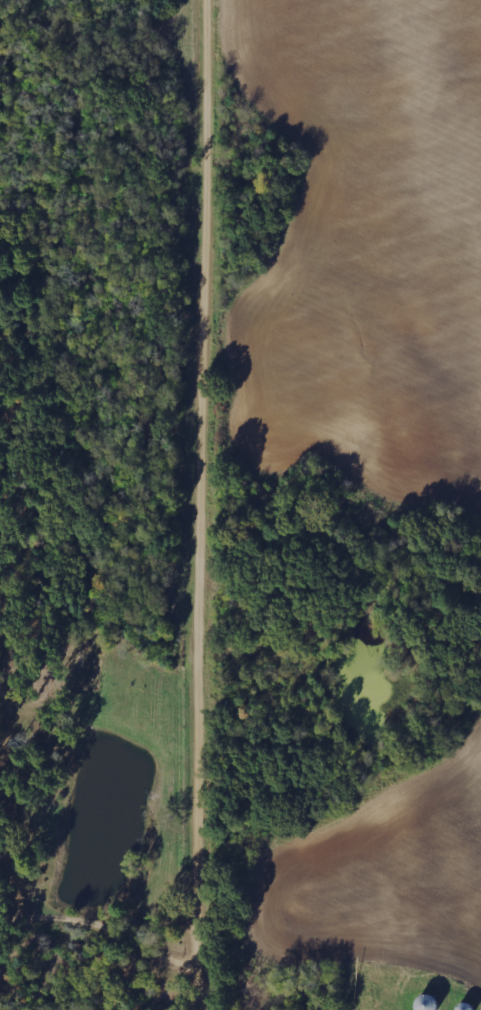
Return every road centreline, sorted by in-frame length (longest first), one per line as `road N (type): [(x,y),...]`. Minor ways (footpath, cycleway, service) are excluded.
road 1 (residential): [(212,0),(210,1009)]

